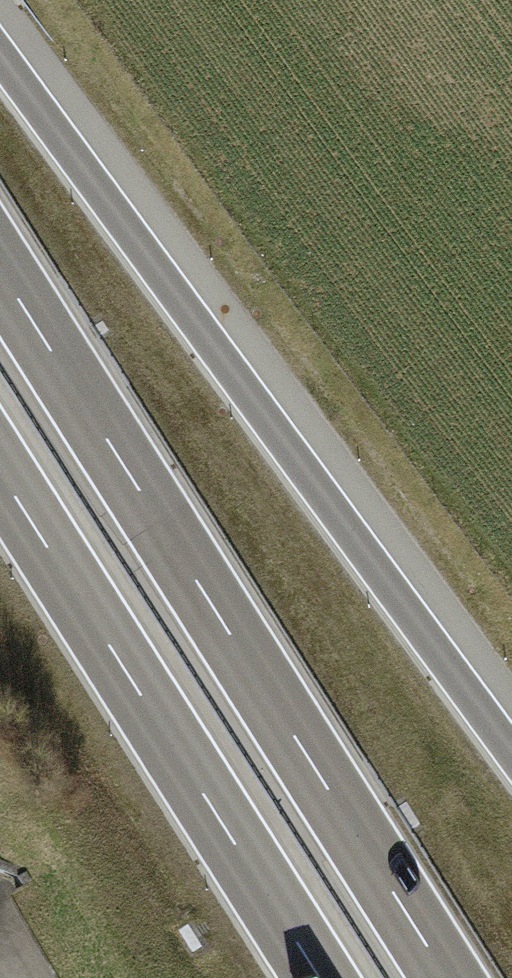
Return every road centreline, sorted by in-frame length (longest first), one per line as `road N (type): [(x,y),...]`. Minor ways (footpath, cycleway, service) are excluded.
road 1 (trunk): [(511,753),(0,54)]
road 2 (trunk): [(447,977),(0,270)]
road 3 (trunk): [(0,473),(319,977)]

